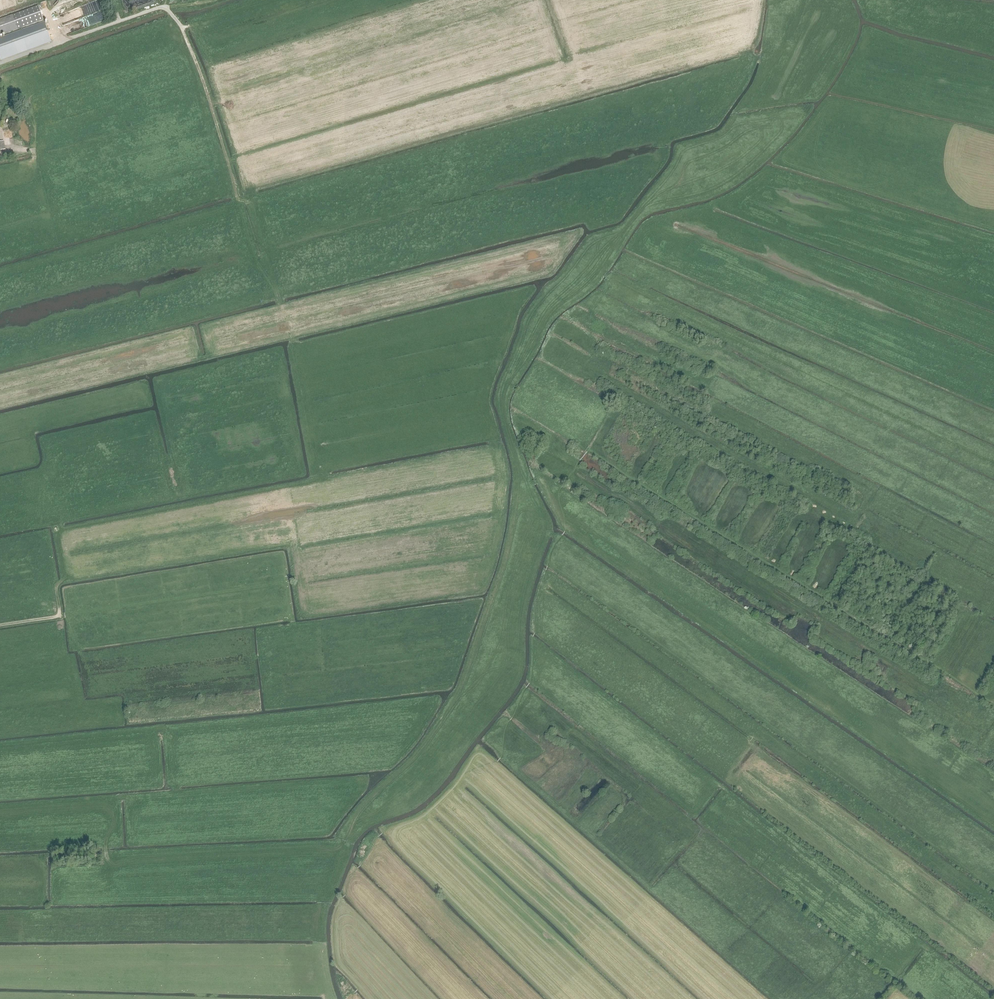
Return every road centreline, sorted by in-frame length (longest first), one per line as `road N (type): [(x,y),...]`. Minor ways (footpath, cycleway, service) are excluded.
road 1 (track): [(589,450),(993,705)]

